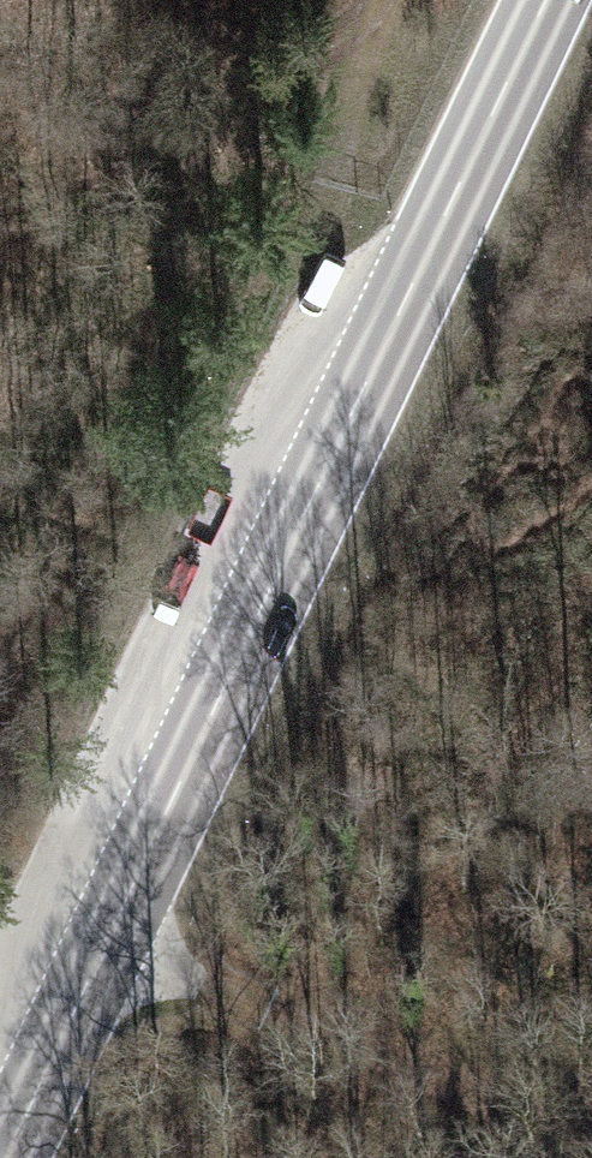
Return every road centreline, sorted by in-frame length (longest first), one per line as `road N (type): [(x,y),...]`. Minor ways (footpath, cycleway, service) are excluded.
road 1 (primary): [(7,1157),(554,0)]
road 2 (track): [(591,1145),(103,950)]
road 3 (track): [(379,0),(318,272),(372,398)]

